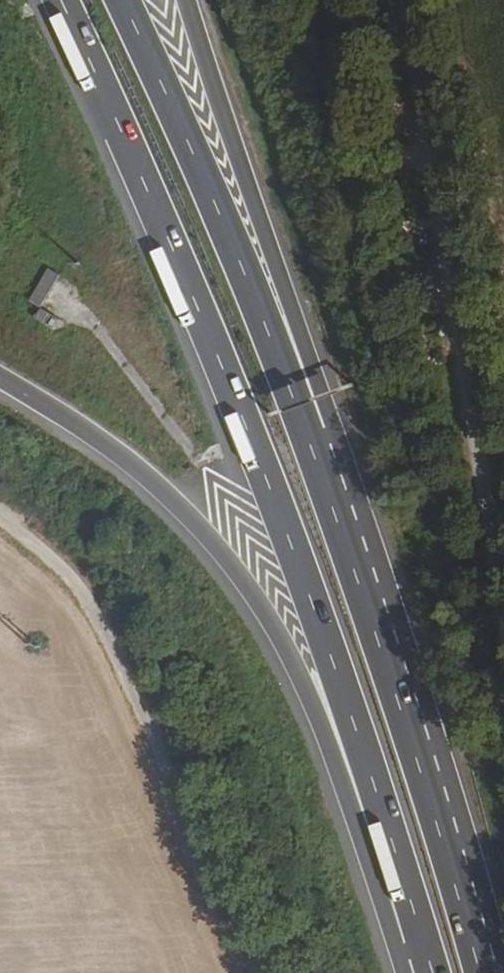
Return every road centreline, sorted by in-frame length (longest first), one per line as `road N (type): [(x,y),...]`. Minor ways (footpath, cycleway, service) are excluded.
road 1 (trunk): [(59,0),(250,443),(423,943)]
road 2 (trunk): [(0,380),(139,471),(244,587),(281,645),(423,943)]
road 3 (trunk): [(488,972),(326,459)]
road 4 (trunk): [(326,459),(120,0)]
road 5 (trunk): [(326,459),(321,379),(186,0)]

